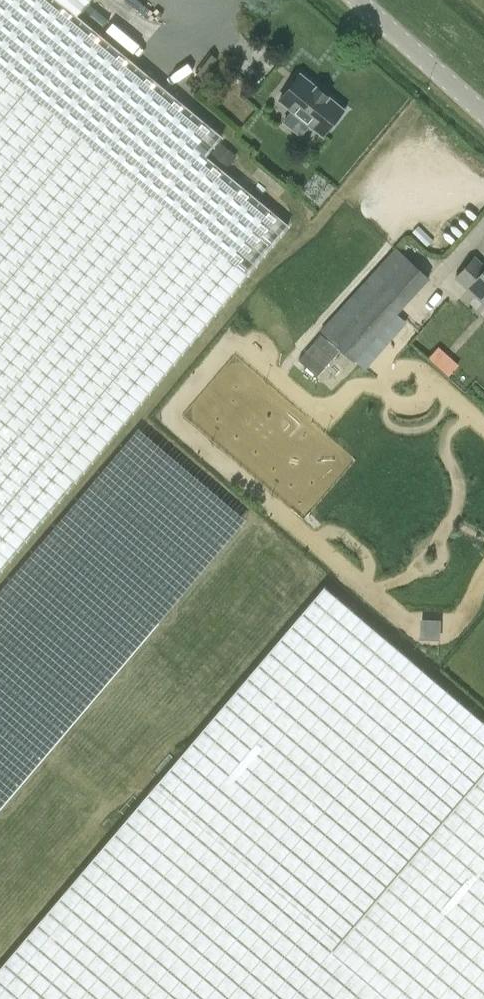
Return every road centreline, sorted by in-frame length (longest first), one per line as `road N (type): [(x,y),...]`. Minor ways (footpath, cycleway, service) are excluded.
road 1 (unclassified): [(483,115),(354,0)]

